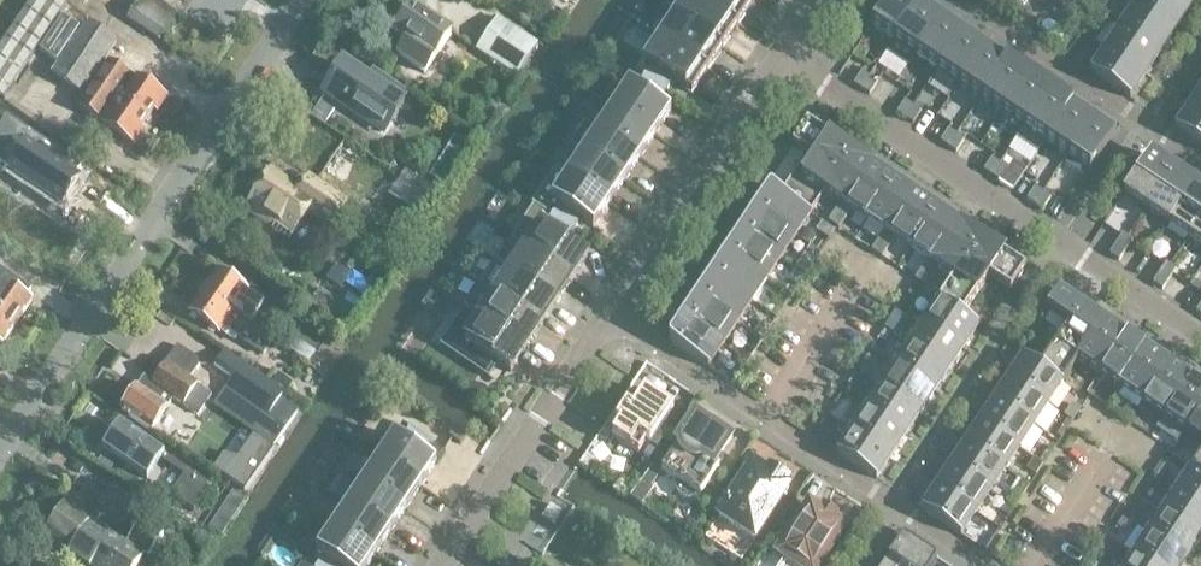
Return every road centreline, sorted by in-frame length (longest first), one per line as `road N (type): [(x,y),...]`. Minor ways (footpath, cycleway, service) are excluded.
road 1 (residential): [(0,465),(306,0)]
road 2 (residential): [(1200,336),(780,60)]
road 3 (residential): [(612,320),(981,565)]
road 4 (residential): [(780,60),(612,320)]
road 5 (residential): [(612,320),(449,565)]
road 6 (residential): [(963,0),(1200,161)]

